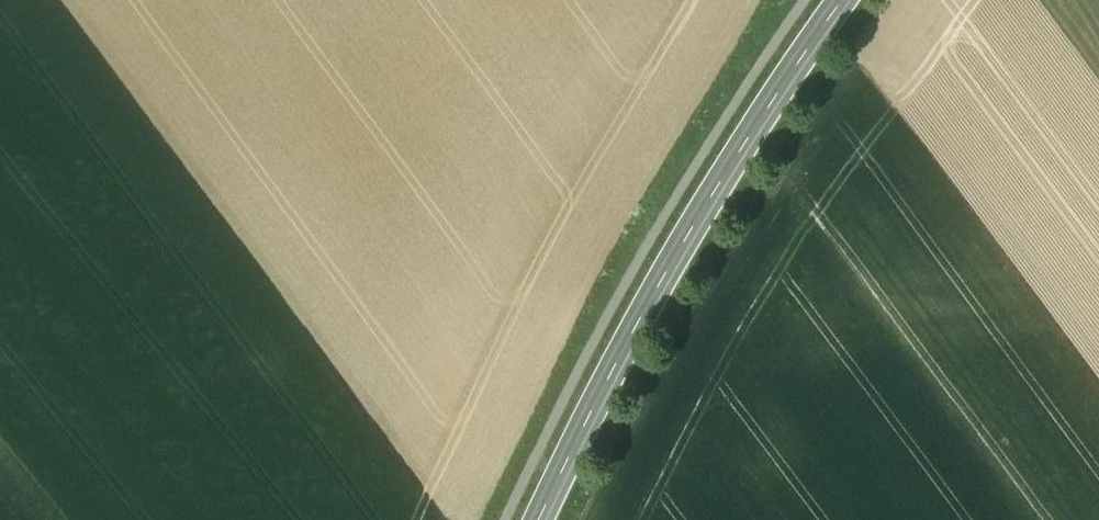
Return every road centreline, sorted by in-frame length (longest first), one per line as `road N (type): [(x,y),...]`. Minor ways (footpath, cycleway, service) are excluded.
road 1 (tertiary): [(538,519),(620,352),(744,142),(842,0)]

